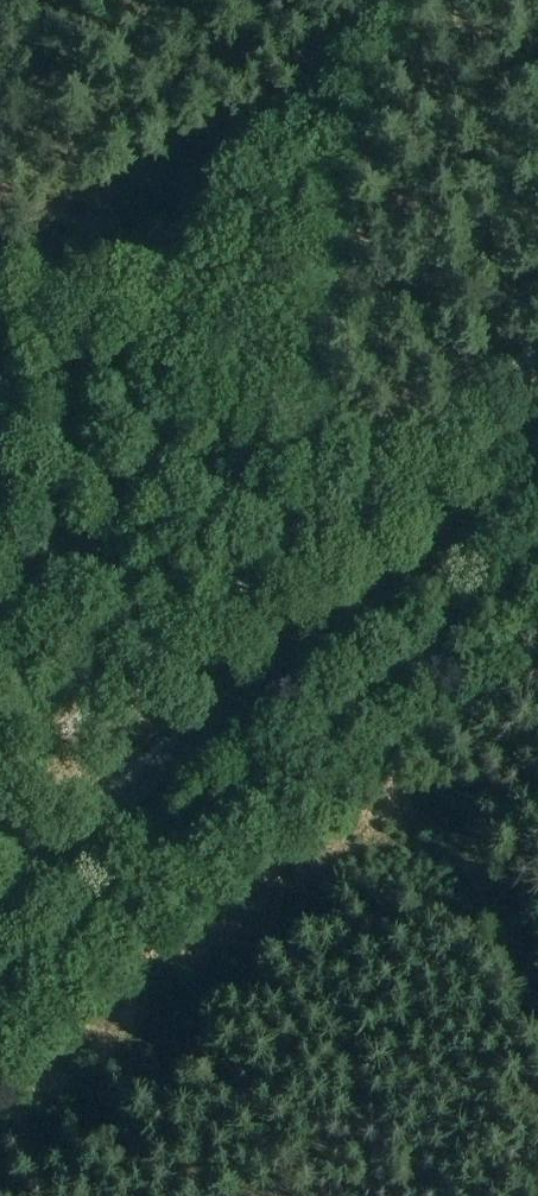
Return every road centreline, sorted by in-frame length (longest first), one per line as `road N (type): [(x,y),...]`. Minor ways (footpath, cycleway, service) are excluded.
road 1 (primary): [(0,896),(537,460)]
road 2 (track): [(412,0),(358,87),(234,239),(151,277),(9,288),(0,281)]
road 3 (track): [(0,1009),(380,699)]
road 4 (track): [(537,1030),(380,699)]
road 5 (track): [(537,571),(380,699)]

